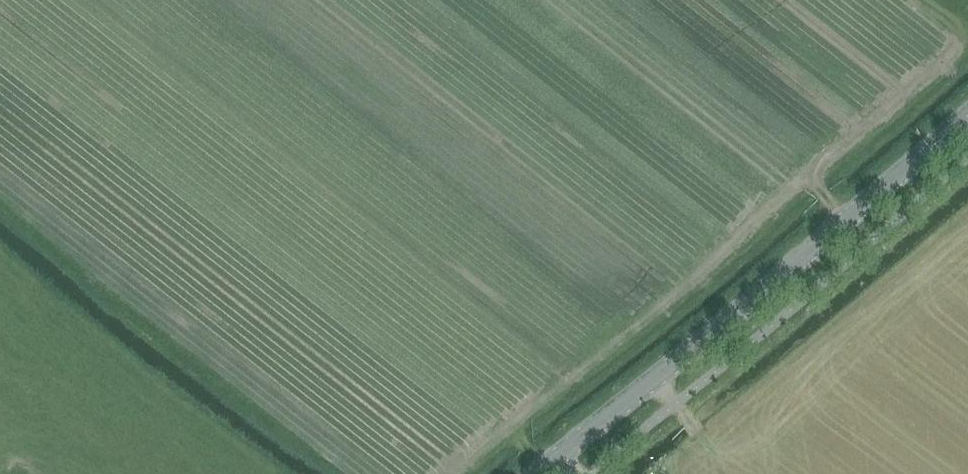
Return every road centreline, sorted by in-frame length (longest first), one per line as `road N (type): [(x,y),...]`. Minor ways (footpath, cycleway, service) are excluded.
road 1 (tertiary): [(539,473),(967,114)]

